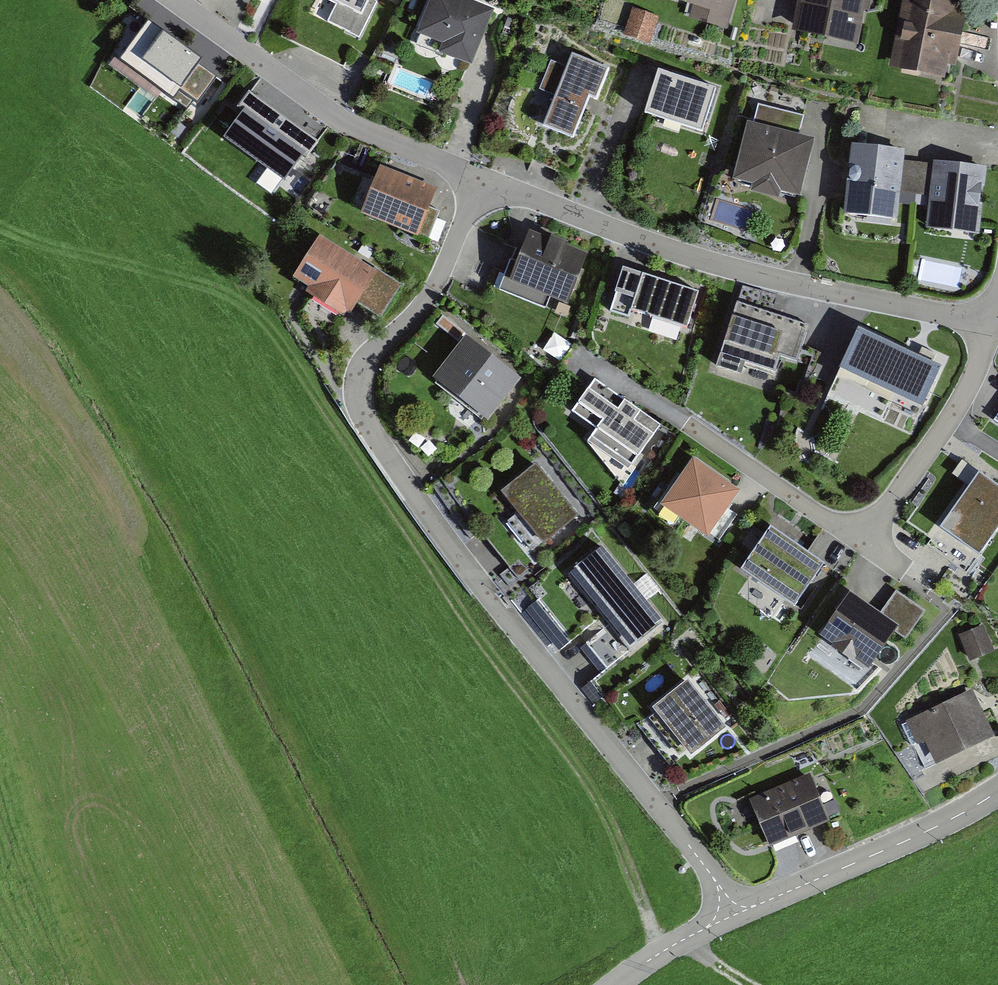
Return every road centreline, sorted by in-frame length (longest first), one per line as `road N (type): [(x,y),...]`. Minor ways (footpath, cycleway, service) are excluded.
road 1 (residential): [(728,911),(717,883),(371,432),(360,403),(367,364),(436,285),(481,179)]
road 2 (track): [(661,953),(587,778),(458,607),(233,275)]
road 3 (residential): [(993,322),(746,274),(481,179)]
road 4 (residential): [(481,179),(342,122),(173,0)]
road 5 (residential): [(997,790),(953,819),(728,911)]
road 6 (residential): [(993,322),(950,420),(886,512),(861,526)]
road 7 (residential): [(861,526),(826,520),(687,424)]

